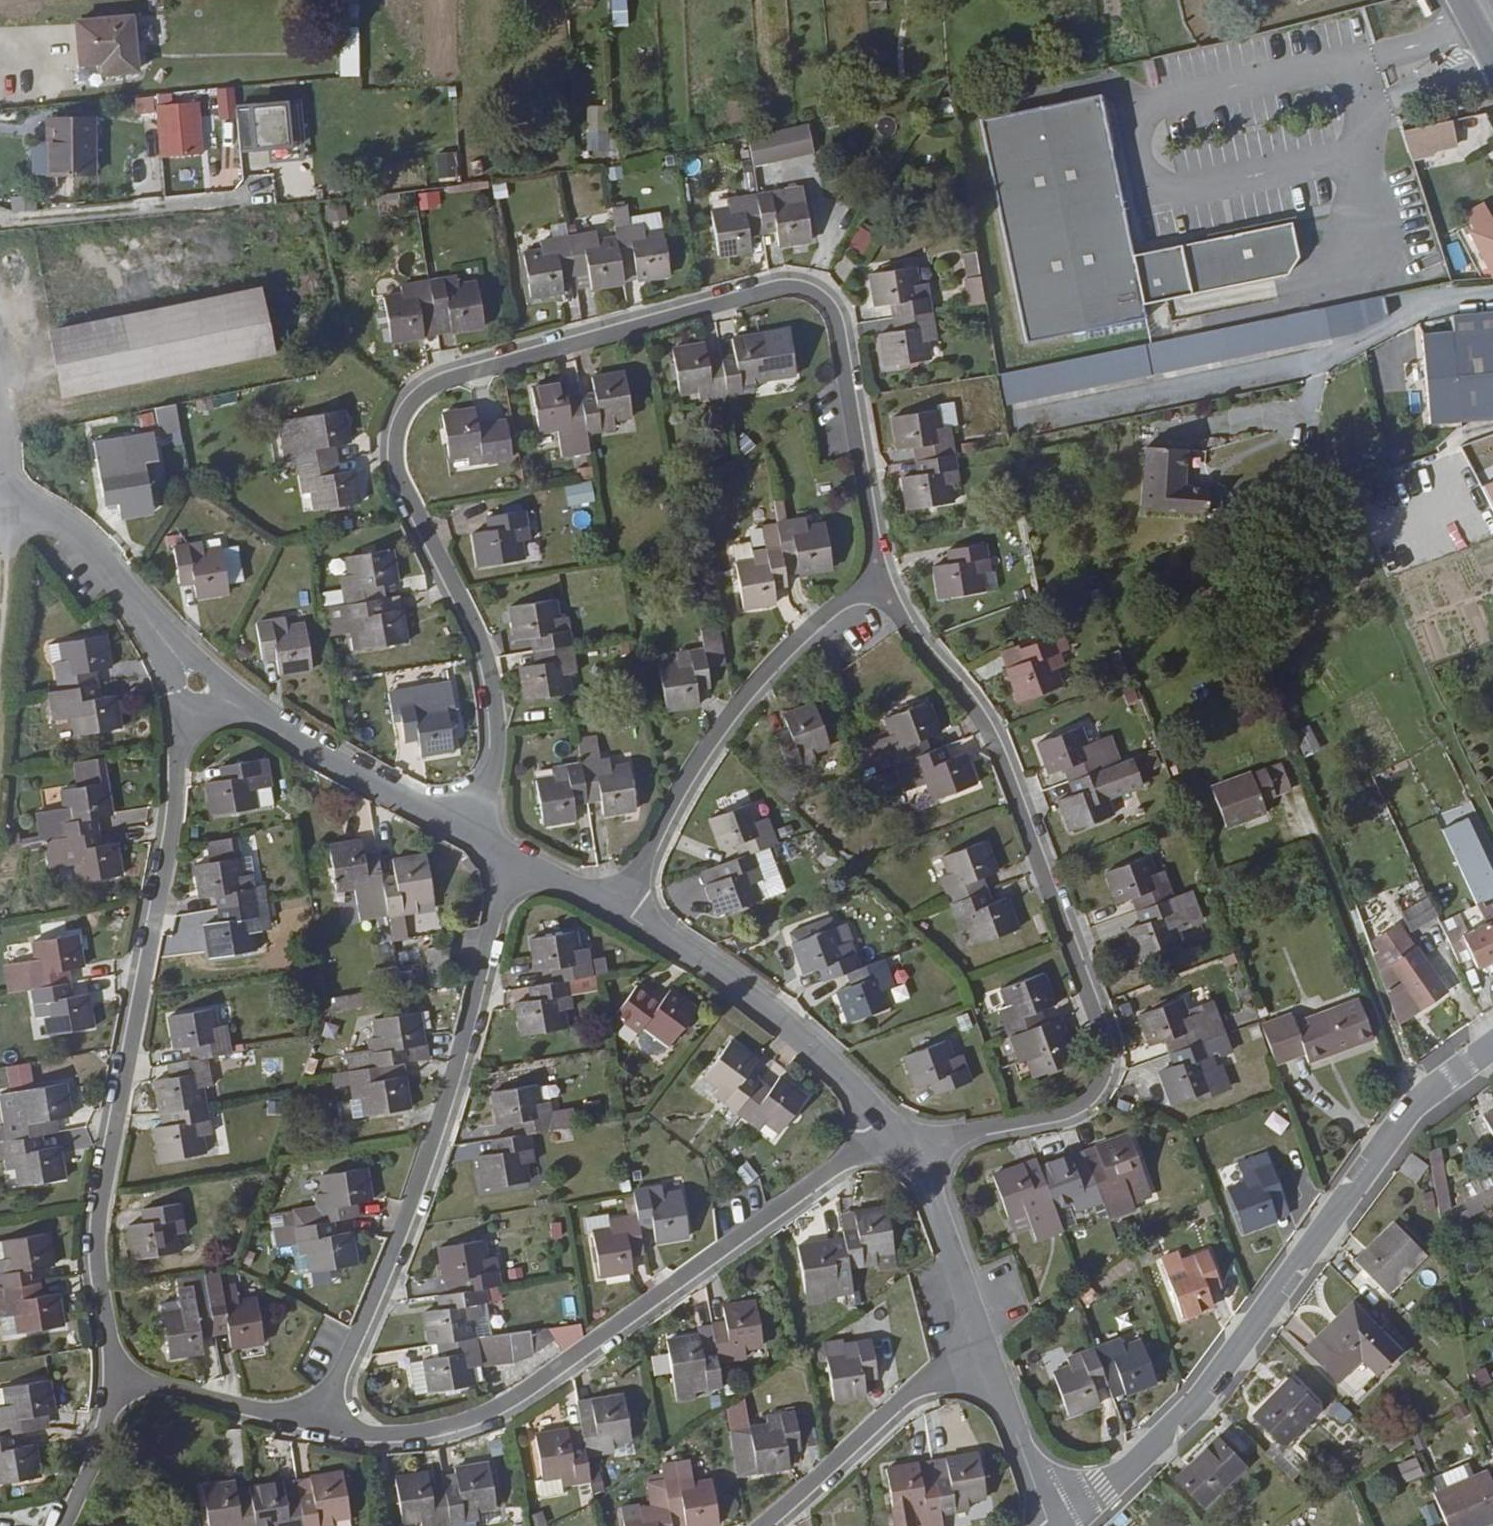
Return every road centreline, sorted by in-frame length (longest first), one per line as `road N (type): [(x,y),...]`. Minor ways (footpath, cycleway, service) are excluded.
road 1 (residential): [(464,832),(492,774),(490,694),(481,650),(398,472),(405,409),(441,377),(782,284),(807,287),(826,298),(842,323),(879,584)]
road 2 (residential): [(909,1148),(1064,1117),(1096,1097),(1108,1042),(985,732),(879,584)]
road 3 (residential): [(113,1377),(98,1235),(118,1076),(169,832),(177,747),(197,681)]
road 4 (residential): [(320,1429),(388,1440),(480,1418),(524,1395),(815,1182),(861,1156),(909,1148)]
road 5 (residential): [(1492,1046),(1404,1120),(1191,1412),(1062,1525)]
road 6 (residential): [(509,859),(470,1023),(410,1206),(320,1429)]
road 7 (residential): [(879,584),(841,602),(740,698),(707,741),(622,905)]
road 8 (residential): [(909,1148),(792,1034),(622,905)]
road 9 (residential): [(464,832),(365,785),(197,681)]
road 10 (residential): [(985,1357),(914,1396),(768,1525)]
road 11 (residential): [(197,681),(98,550),(60,519),(11,504)]
road 12 (residential): [(985,1357),(943,1216),(909,1148)]
road 13 (residential): [(320,1429),(182,1402),(113,1377)]
road 14 (residential): [(1048,1525),(985,1357)]
road 15 (residential): [(64,1525),(95,1457),(113,1377)]
road 16 (residential): [(622,905),(509,859)]

